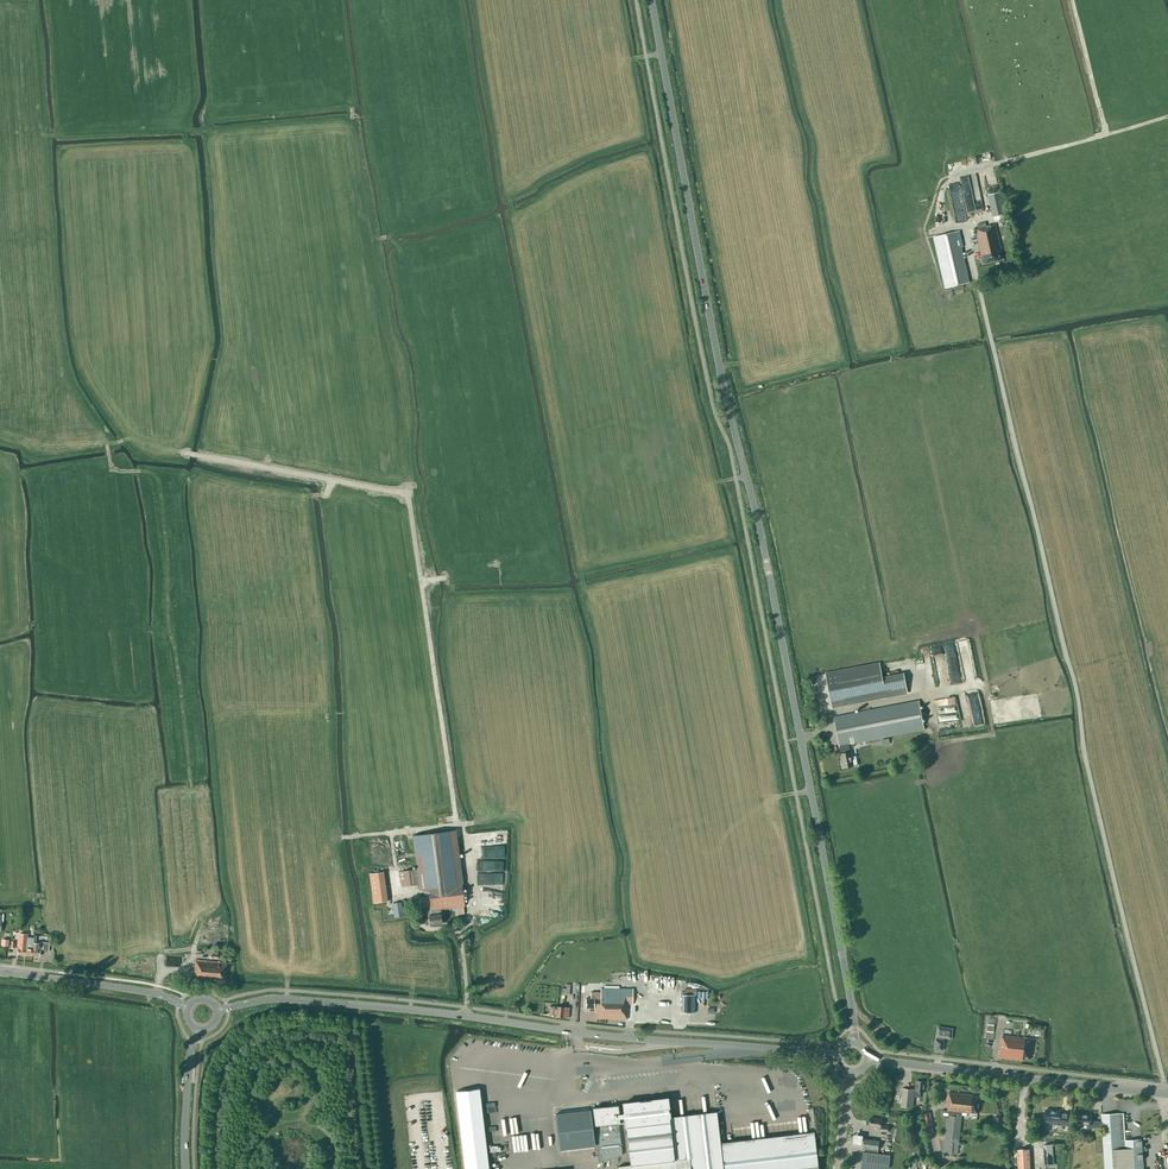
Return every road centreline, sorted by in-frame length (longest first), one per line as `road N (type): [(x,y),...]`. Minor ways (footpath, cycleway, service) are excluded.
road 1 (tertiary): [(854,1042),(651,0)]
road 2 (unclassified): [(1165,1093),(981,293)]
road 3 (tertiary): [(837,1055),(300,1000),(217,1010)]
road 4 (track): [(355,836),(341,630),(321,481),(180,452)]
road 5 (track): [(981,293),(966,230),(943,227),(943,188),(969,168),(1106,133),(1073,0)]
road 6 (track): [(321,481),(304,446),(270,125)]
road 7 (track): [(351,107),(352,117),(213,131),(49,136)]
road 8 (tertiary): [(1165,1093),(868,1060)]
road 9 (track): [(460,827),(421,581)]
road 10 (track): [(325,495),(111,471),(107,449)]
road 11 (tertiary): [(188,1007),(155,994),(0,972)]
road 12 (tertiary): [(184,1168),(197,1028)]

